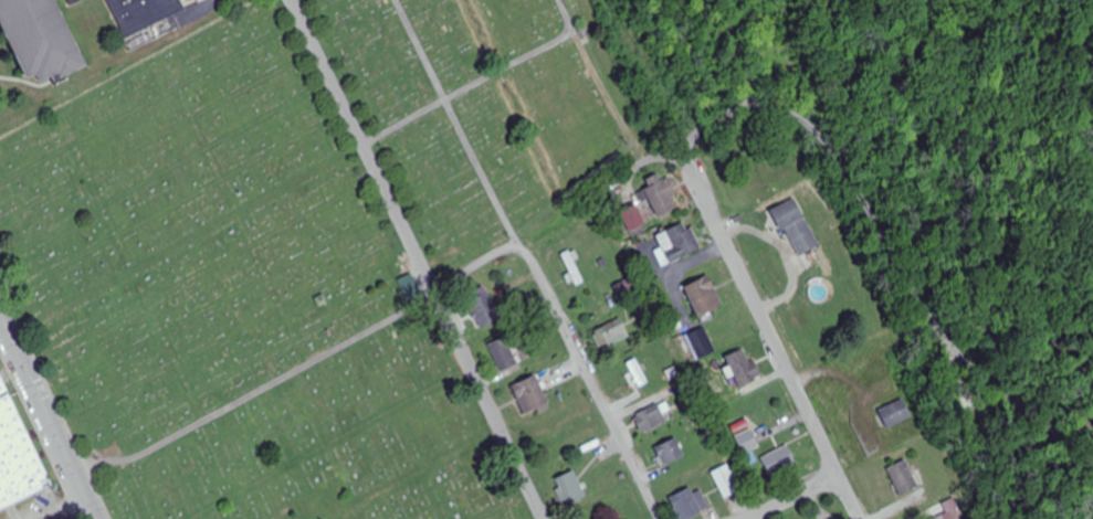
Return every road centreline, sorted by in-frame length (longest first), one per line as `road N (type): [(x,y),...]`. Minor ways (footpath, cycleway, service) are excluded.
road 1 (residential): [(693,163),(705,150),(768,125),(813,148),(837,172),(978,413),(1092,493)]
road 2 (residential): [(655,518),(397,0)]
road 3 (residential): [(542,518),(290,0)]
road 4 (residential): [(864,518),(693,163)]
road 5 (primary): [(96,518),(39,395)]

